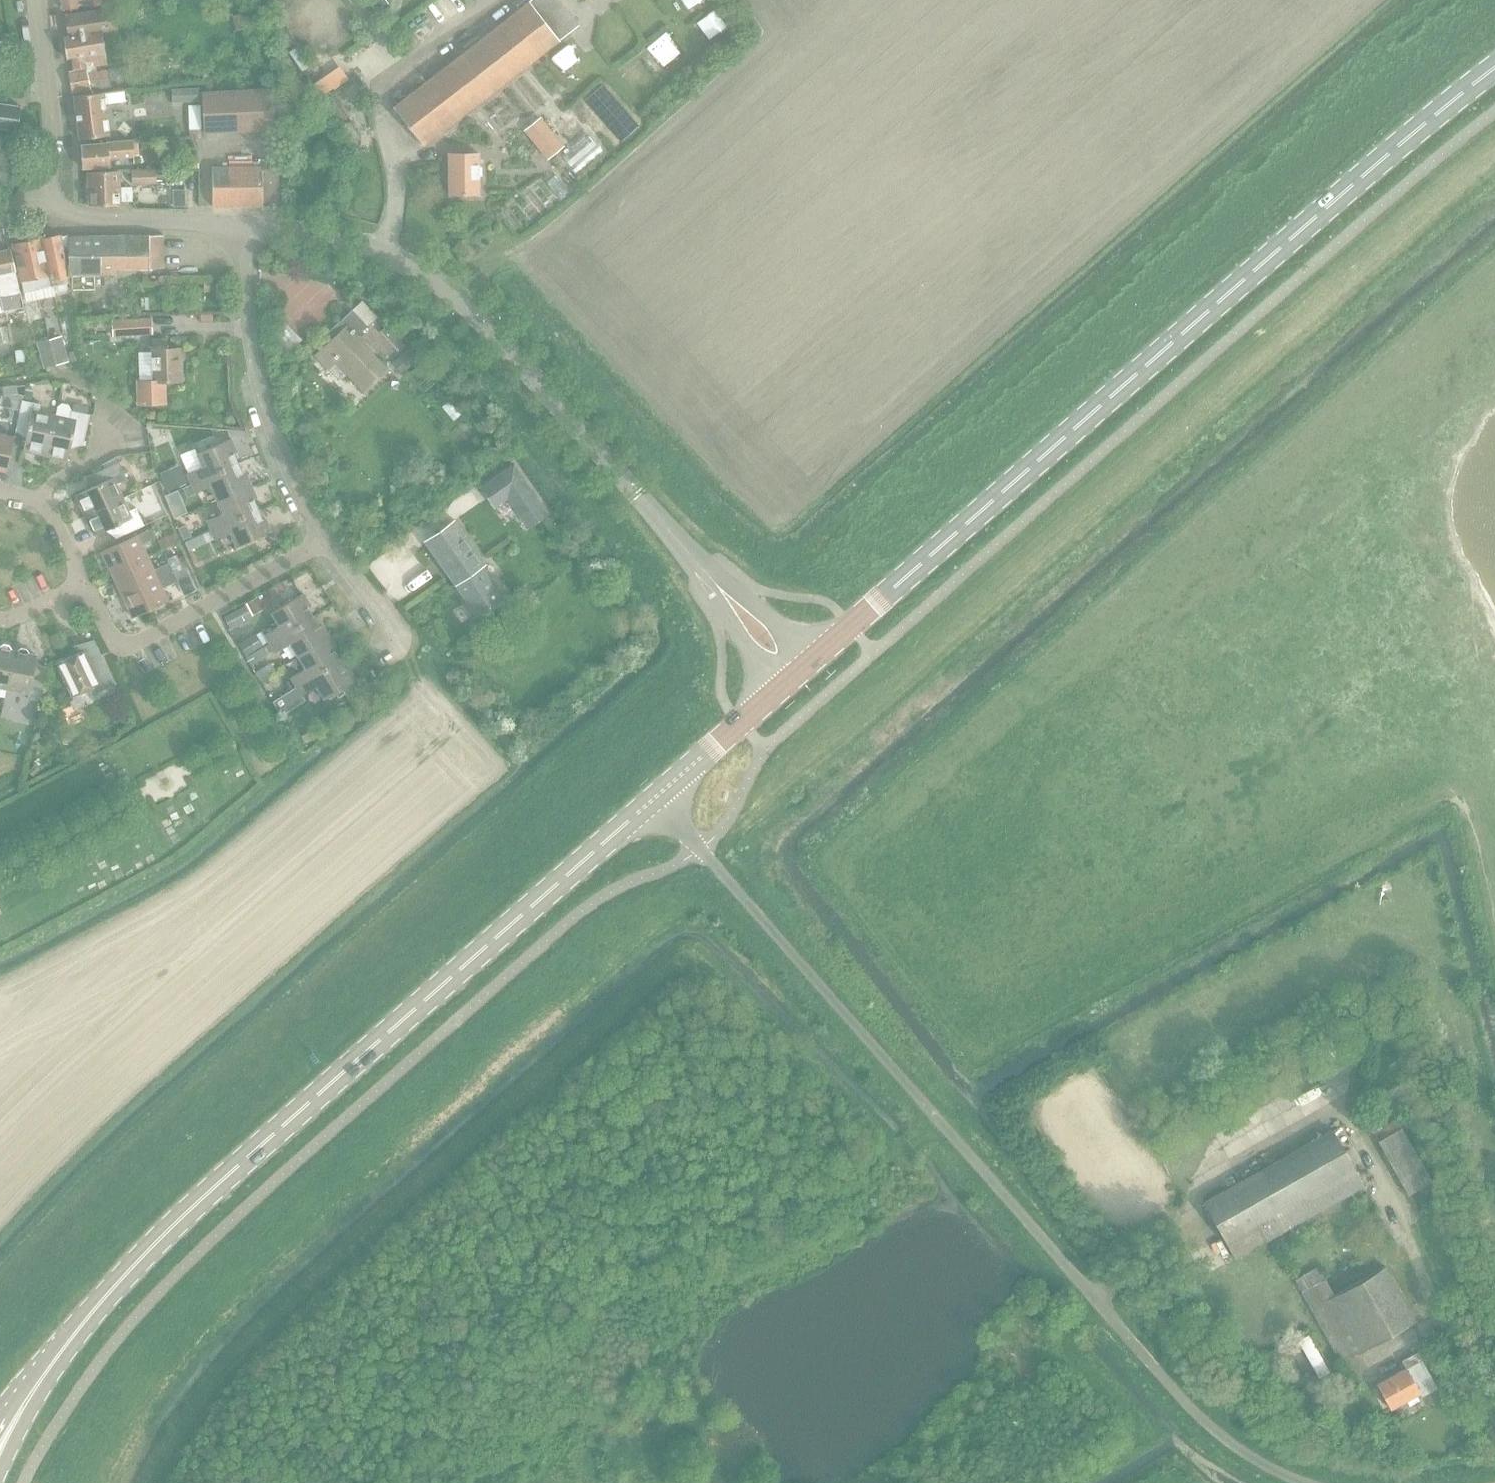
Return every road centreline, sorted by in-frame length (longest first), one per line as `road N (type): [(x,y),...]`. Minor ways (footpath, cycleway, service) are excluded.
road 1 (unclassified): [(1321,1482),(1269,1468),(1214,1431),(847,1027),(657,797)]
road 2 (secondary): [(806,668),(1391,155),(1494,75)]
road 3 (secondary): [(54,1360),(175,1222),(657,797)]
road 4 (residential): [(704,570),(459,294),(388,251),(249,225)]
road 5 (residential): [(326,541),(266,400),(248,336),(249,225)]
road 6 (residential): [(326,541),(136,642),(107,631),(81,584)]
road 7 (residential): [(249,225),(88,217),(55,202),(45,188)]
road 8 (residential): [(45,188),(52,110),(36,0)]
road 9 (secondary): [(657,797),(785,685)]
road 10 (residential): [(806,668),(749,603),(704,570)]
road 11 (residential): [(704,570),(785,685)]
road 12 (residential): [(81,584),(41,496),(0,489)]
road 13 (secondary): [(0,1470),(54,1360)]

